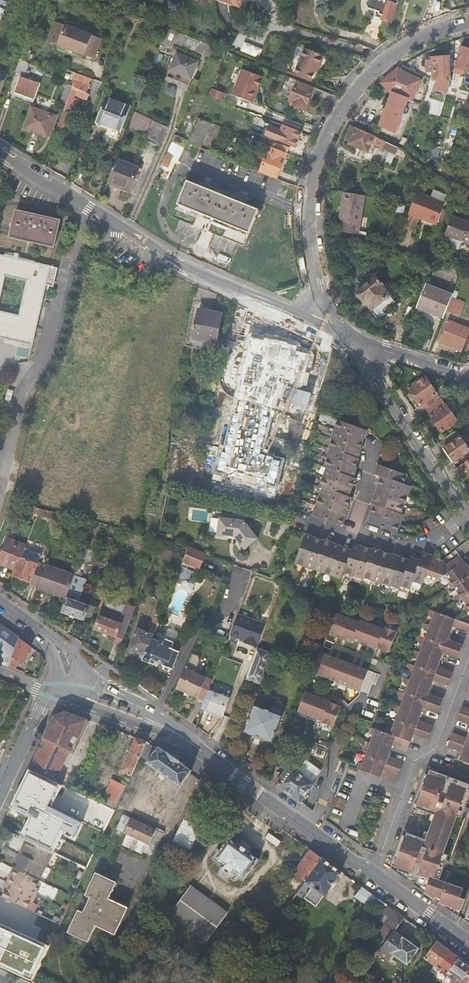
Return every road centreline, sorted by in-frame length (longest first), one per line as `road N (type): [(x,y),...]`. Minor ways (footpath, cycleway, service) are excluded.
road 1 (unclassified): [(347,337),(318,286),(308,196),(336,118),(385,57)]
road 2 (residential): [(468,658),(435,749),(414,766),(372,873)]
road 3 (secondary): [(372,873),(190,741)]
road 4 (residential): [(347,337),(468,513)]
road 5 (secondary): [(347,337),(241,296),(162,253)]
road 6 (residential): [(52,690),(190,741)]
road 7 (secondary): [(114,224),(0,152)]
road 8 (residential): [(347,532),(418,547),(468,517)]
road 9 (secondary): [(468,377),(347,337)]

